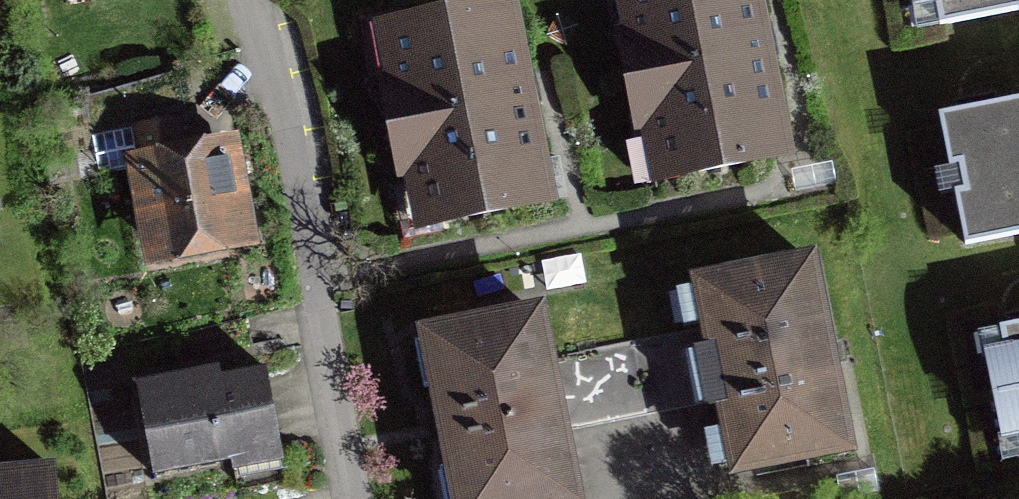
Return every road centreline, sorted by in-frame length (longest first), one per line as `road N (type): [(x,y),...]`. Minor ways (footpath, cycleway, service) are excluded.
road 1 (residential): [(355,498),(242,0)]

